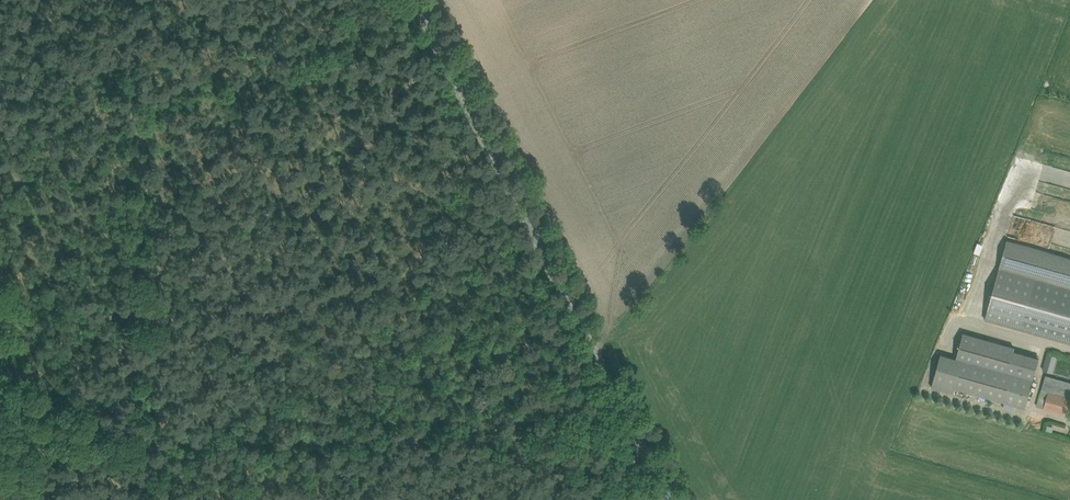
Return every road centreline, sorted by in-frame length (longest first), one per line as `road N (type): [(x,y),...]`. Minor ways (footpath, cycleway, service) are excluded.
road 1 (tertiary): [(673,499),(416,0)]
road 2 (track): [(635,435),(158,440)]
road 3 (track): [(864,0),(589,345)]

